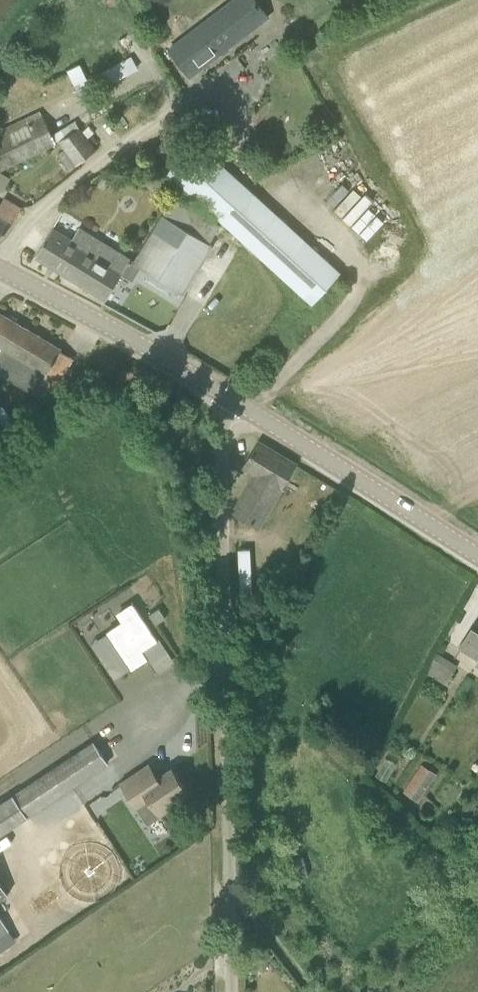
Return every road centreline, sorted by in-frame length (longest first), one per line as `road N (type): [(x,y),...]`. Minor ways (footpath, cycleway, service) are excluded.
road 1 (unclassified): [(238,991),(231,467),(235,435),(250,410)]
road 2 (tertiary): [(250,410),(0,268)]
road 3 (tertiary): [(477,555),(250,410)]
road 4 (track): [(323,991),(237,890)]

